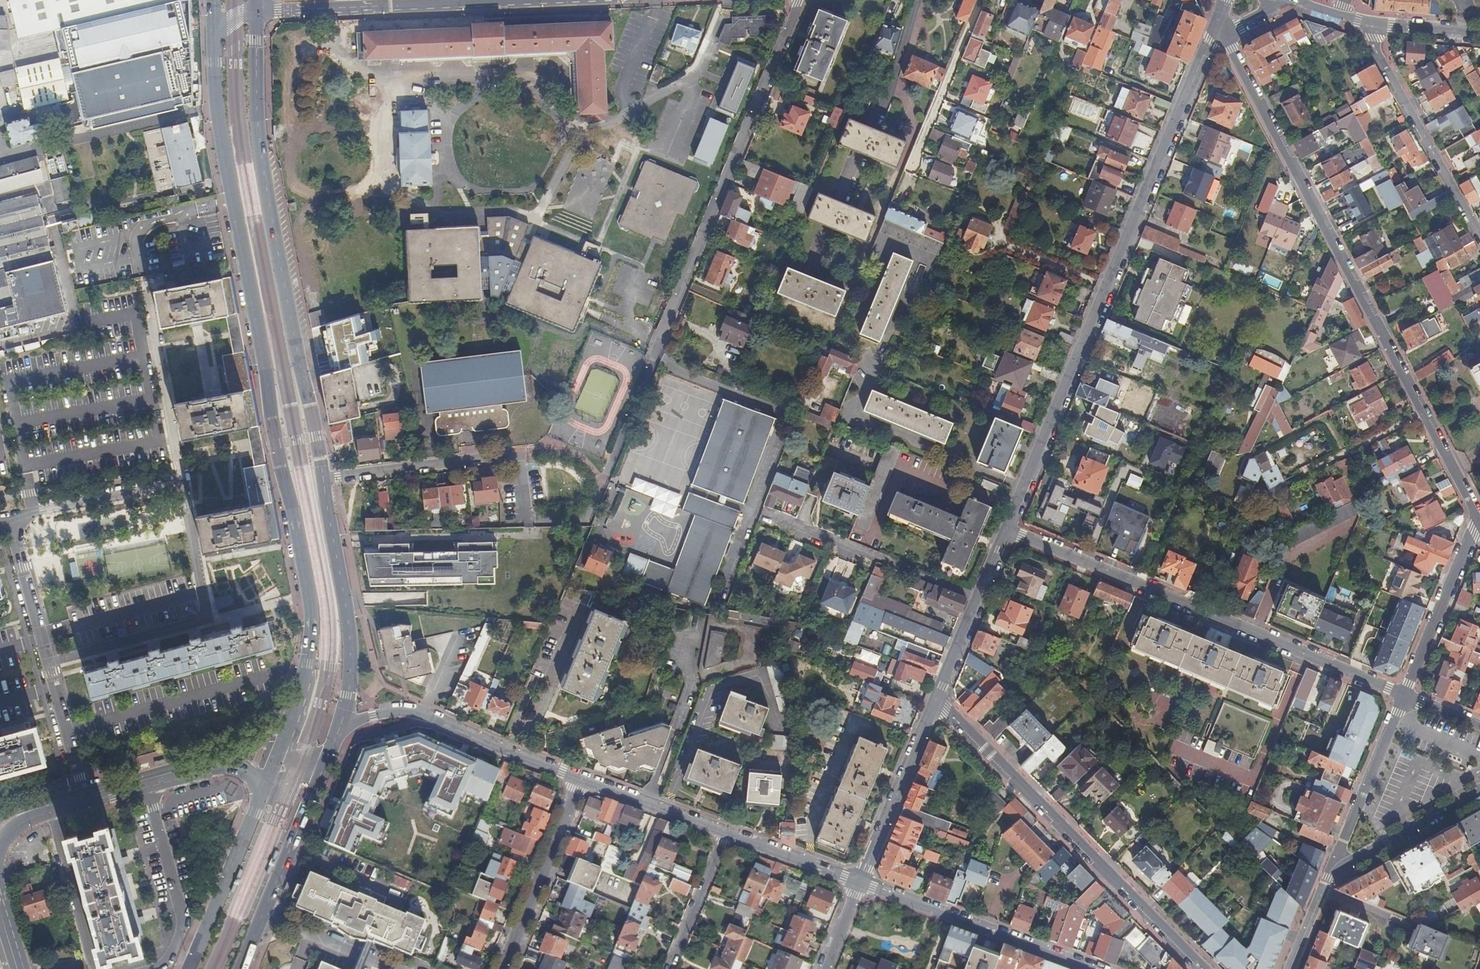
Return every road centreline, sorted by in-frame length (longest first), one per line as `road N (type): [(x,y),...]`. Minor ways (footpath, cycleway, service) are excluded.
road 1 (primary): [(215,30),(216,103),(311,615),(296,702)]
road 2 (tertiary): [(1213,30),(1008,530)]
road 3 (primary): [(323,478),(263,170),(254,11)]
road 4 (residential): [(1404,696),(1008,530)]
road 5 (residential): [(1222,34),(1425,412)]
road 6 (residential): [(654,355),(800,0)]
road 7 (residential): [(1205,968),(937,701)]
road 8 (residential): [(330,753),(356,720),(424,713),(582,780)]
road 9 (primary): [(330,753),(351,672),(323,478)]
road 10 (tertiary): [(509,0),(254,11)]
road 11 (residential): [(860,884),(1091,968)]
road 12 (residential): [(1479,235),(1368,22)]
road 13 (tertiary): [(0,826),(215,760)]
road 14 (residential): [(505,968),(582,780)]
road 15 (primary): [(267,780),(190,968)]
road 16 (tertiary): [(937,701),(860,884)]
road 17 (residential): [(323,478),(519,456)]
road 18 (residential): [(1477,517),(1404,696)]
road 19 (tertiary): [(1008,530),(937,701)]
road 20 (residential): [(1404,696),(1334,863)]
road 21 (primary): [(264,913),(330,753)]
road 22 (residential): [(1334,863),(1358,859),(1479,792)]
road 23 (residential): [(582,780),(726,834)]
road 24 (residential): [(726,834),(669,968)]
road 25 (residential): [(1296,479),(1425,412)]
road 26 (residential): [(726,834),(860,884)]

